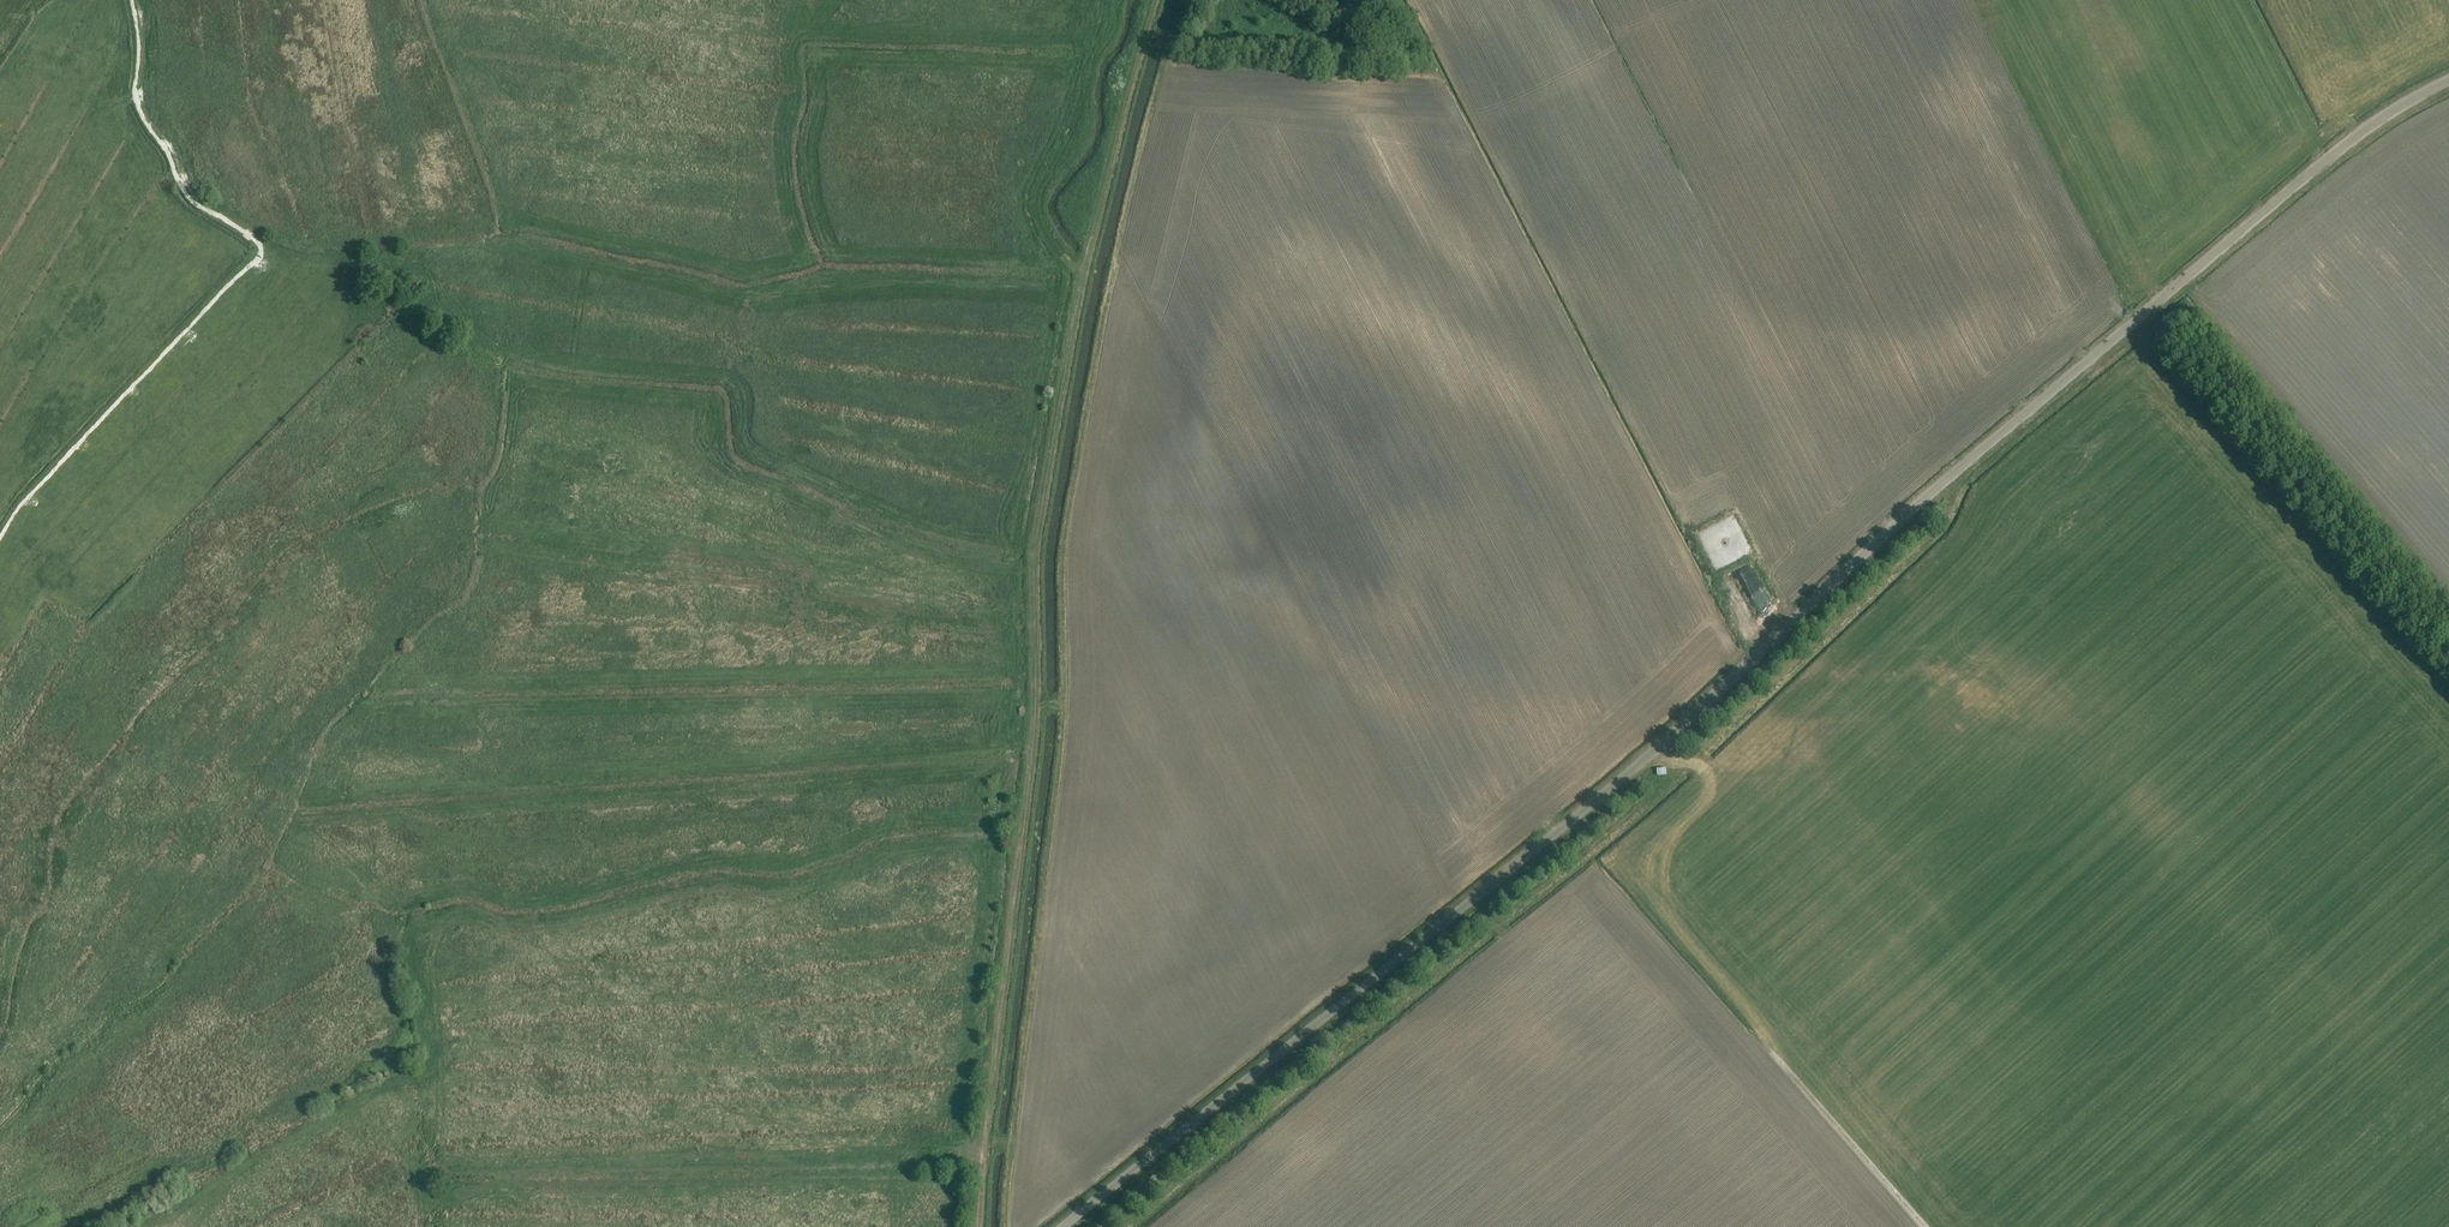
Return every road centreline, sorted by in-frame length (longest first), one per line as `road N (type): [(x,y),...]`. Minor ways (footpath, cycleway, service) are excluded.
road 1 (unclassified): [(1064,1226),(1602,796),(1969,459),(2344,146),(2448,80)]
road 2 (track): [(1157,0),(1090,247),(1036,549),(1037,707),(984,1226)]

